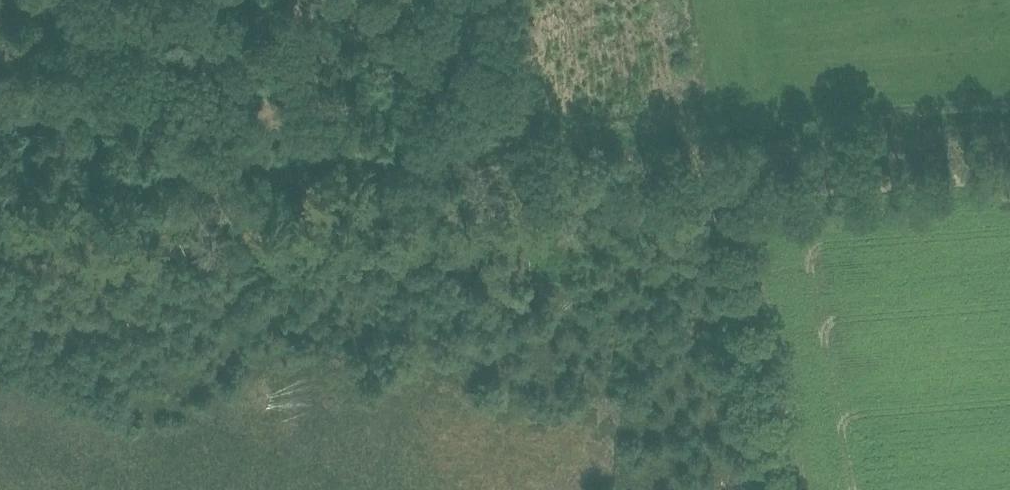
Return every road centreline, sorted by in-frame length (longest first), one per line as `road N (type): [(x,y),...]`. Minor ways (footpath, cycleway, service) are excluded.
road 1 (track): [(697,128),(0,186)]

